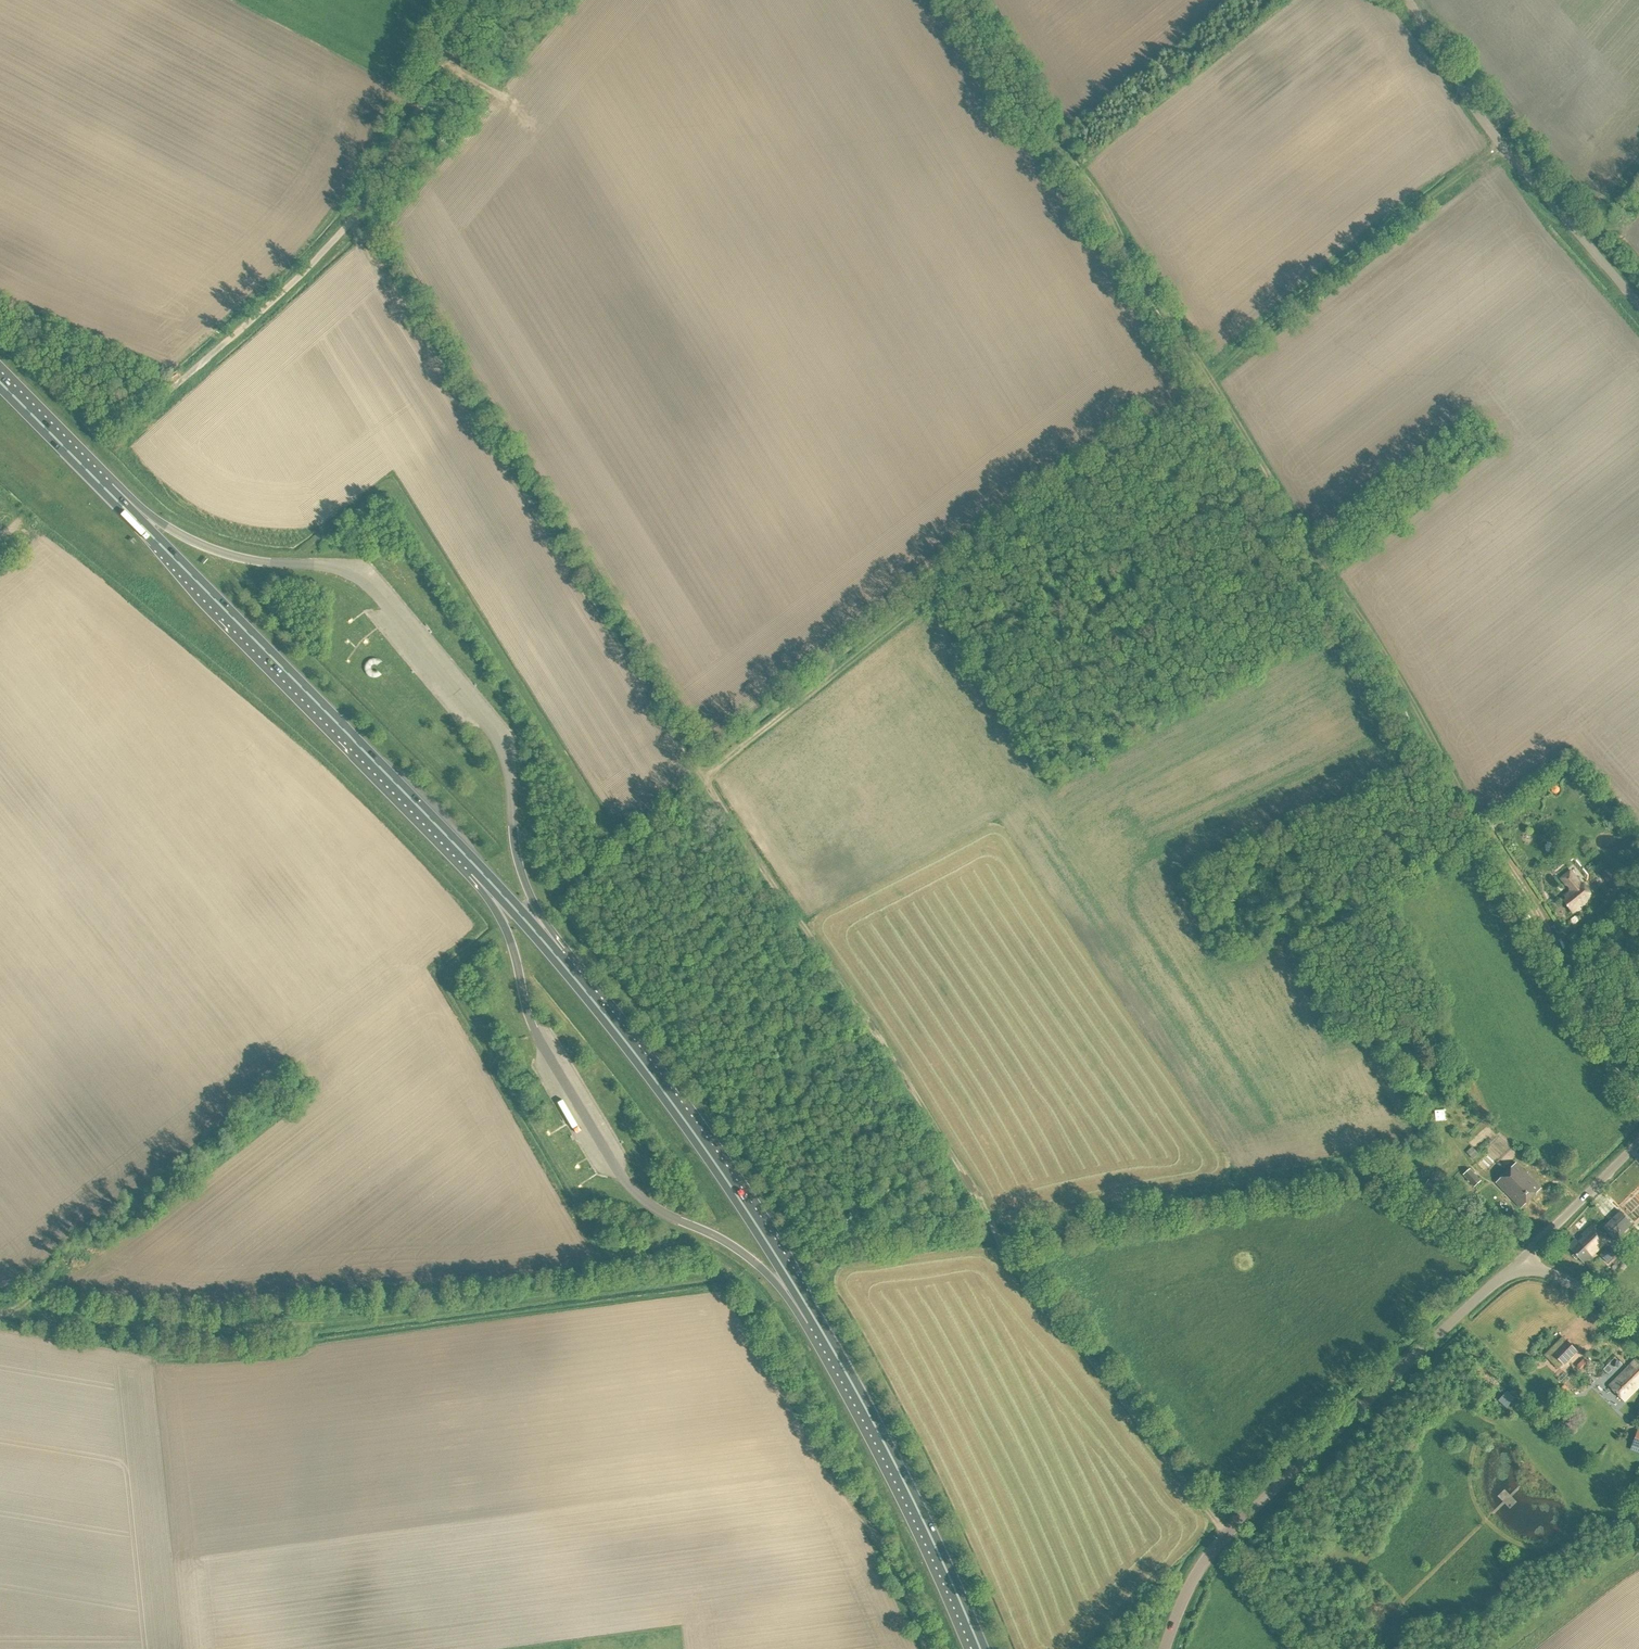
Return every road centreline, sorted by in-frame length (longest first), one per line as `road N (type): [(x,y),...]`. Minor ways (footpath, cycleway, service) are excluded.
road 1 (track): [(1638,1088),(1371,632),(1140,278),(1103,199),(1037,123),(963,0)]
road 2 (track): [(700,774),(992,1237),(1227,1535)]
road 3 (track): [(361,207),(681,760),(700,774)]
road 4 (track): [(700,774),(1205,385)]
road 5 (unclassified): [(129,427),(297,279),(361,207),(482,0)]
road 6 (tertiary): [(1166,1648),(1185,1598),(1227,1535),(1522,1259)]
road 7 (trunk): [(476,867),(129,514)]
road 8 (trunk): [(820,1326),(694,1132),(561,960)]
road 9 (unclassified): [(1638,304),(1501,144),(1408,0)]
road 10 (track): [(1205,385),(1501,144)]
road 11 (trunk): [(981,1648),(820,1326)]
road 12 (track): [(0,1312),(185,1332),(297,1323)]
road 13 (trunk): [(649,1202),(745,1254),(820,1326)]
road 14 (trunk): [(314,567),(220,553),(129,514)]
road 15 (trunk): [(129,514),(0,384)]
road 16 (trunk): [(476,867),(505,926),(533,1027)]
road 17 (unclassified): [(1522,1259),(1638,1142)]
road 18 (trunk): [(561,960),(524,877),(515,826)]
road 19 (tertiary): [(1522,1259),(1638,1322)]
road 20 (trunk): [(561,960),(476,867)]

